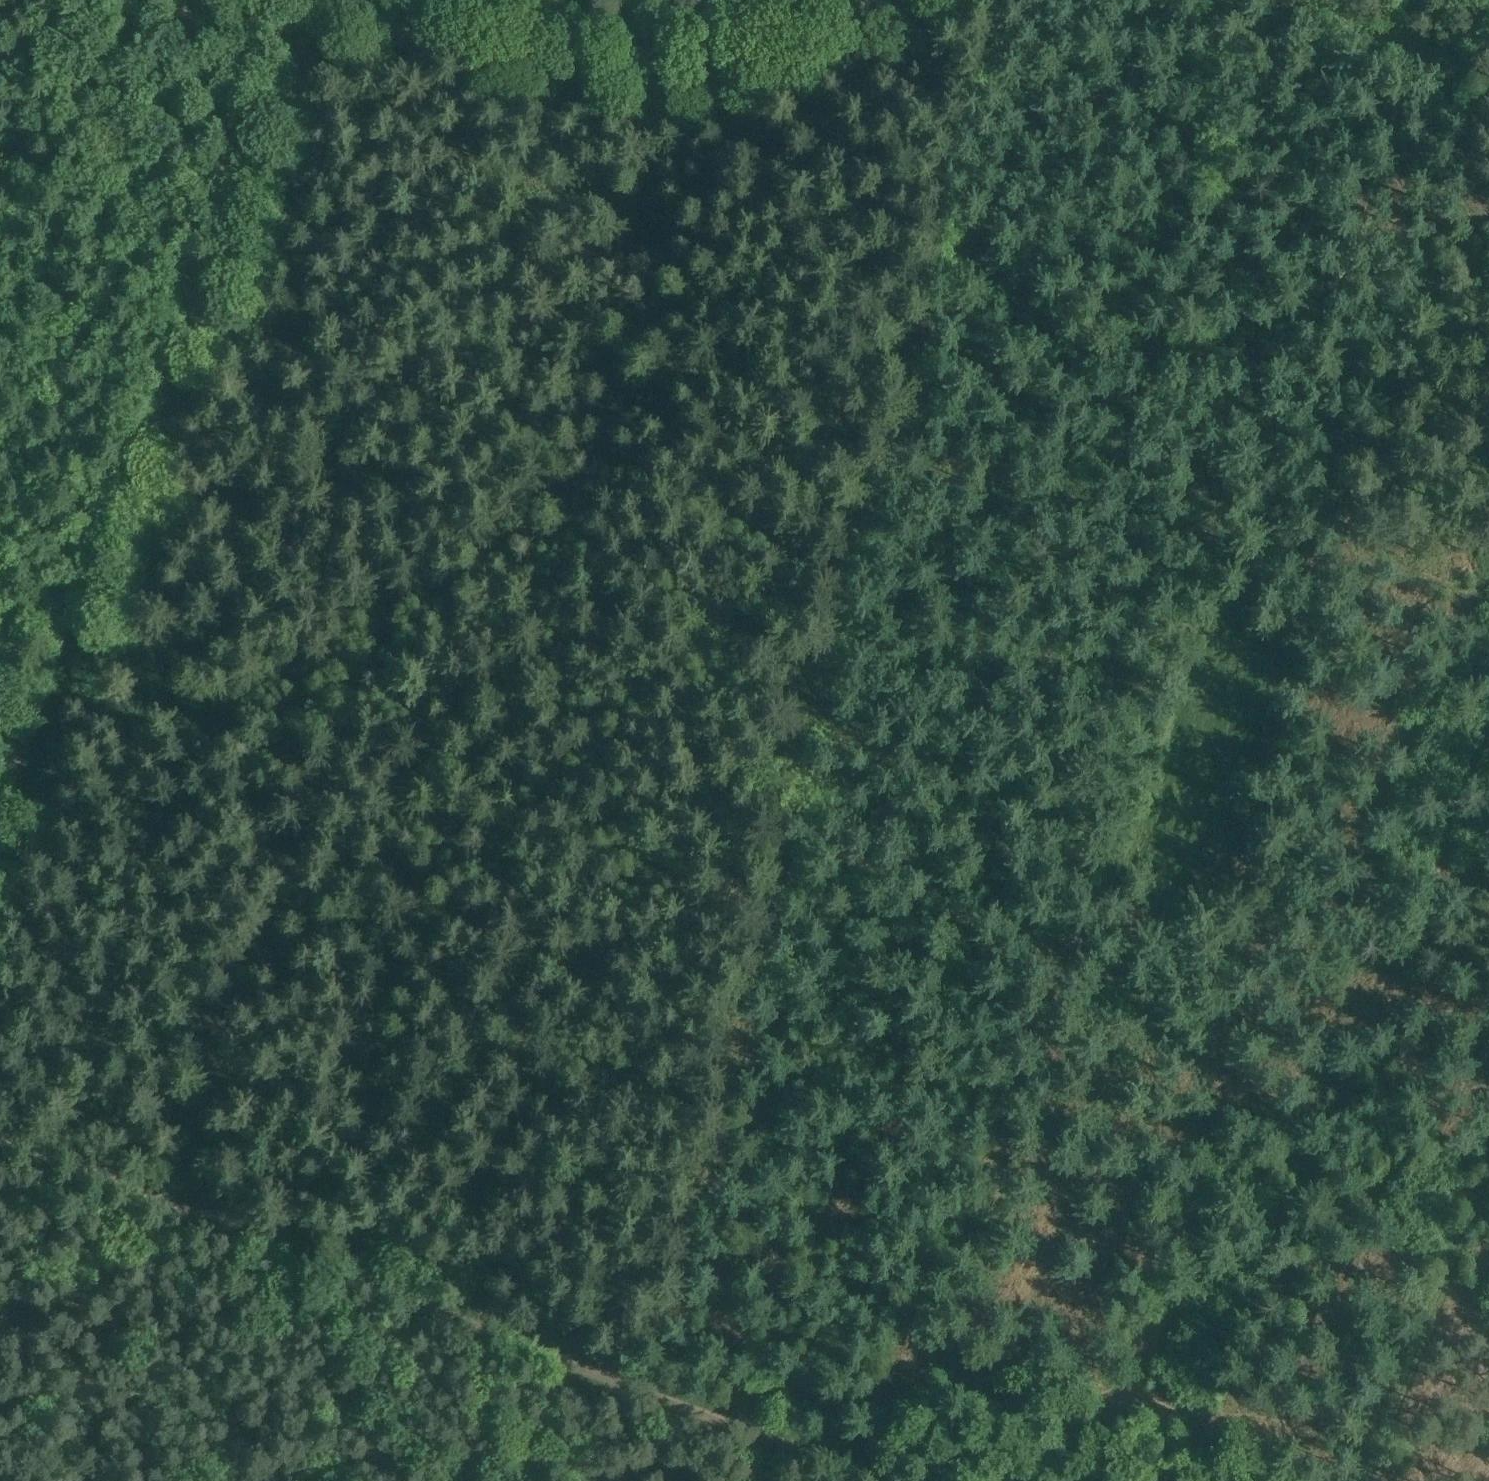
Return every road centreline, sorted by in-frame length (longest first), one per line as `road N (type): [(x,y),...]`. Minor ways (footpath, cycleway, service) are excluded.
road 1 (track): [(899,1480),(0,1113)]
road 2 (track): [(339,0),(0,805)]
road 3 (track): [(989,0),(814,90),(697,119),(573,108),(417,0)]
road 4 (track): [(1357,1480),(1488,1151)]
road 5 (track): [(1488,91),(1418,46),(1274,0)]
road 6 (track): [(1488,621),(1439,601),(1322,622),(1344,586)]

